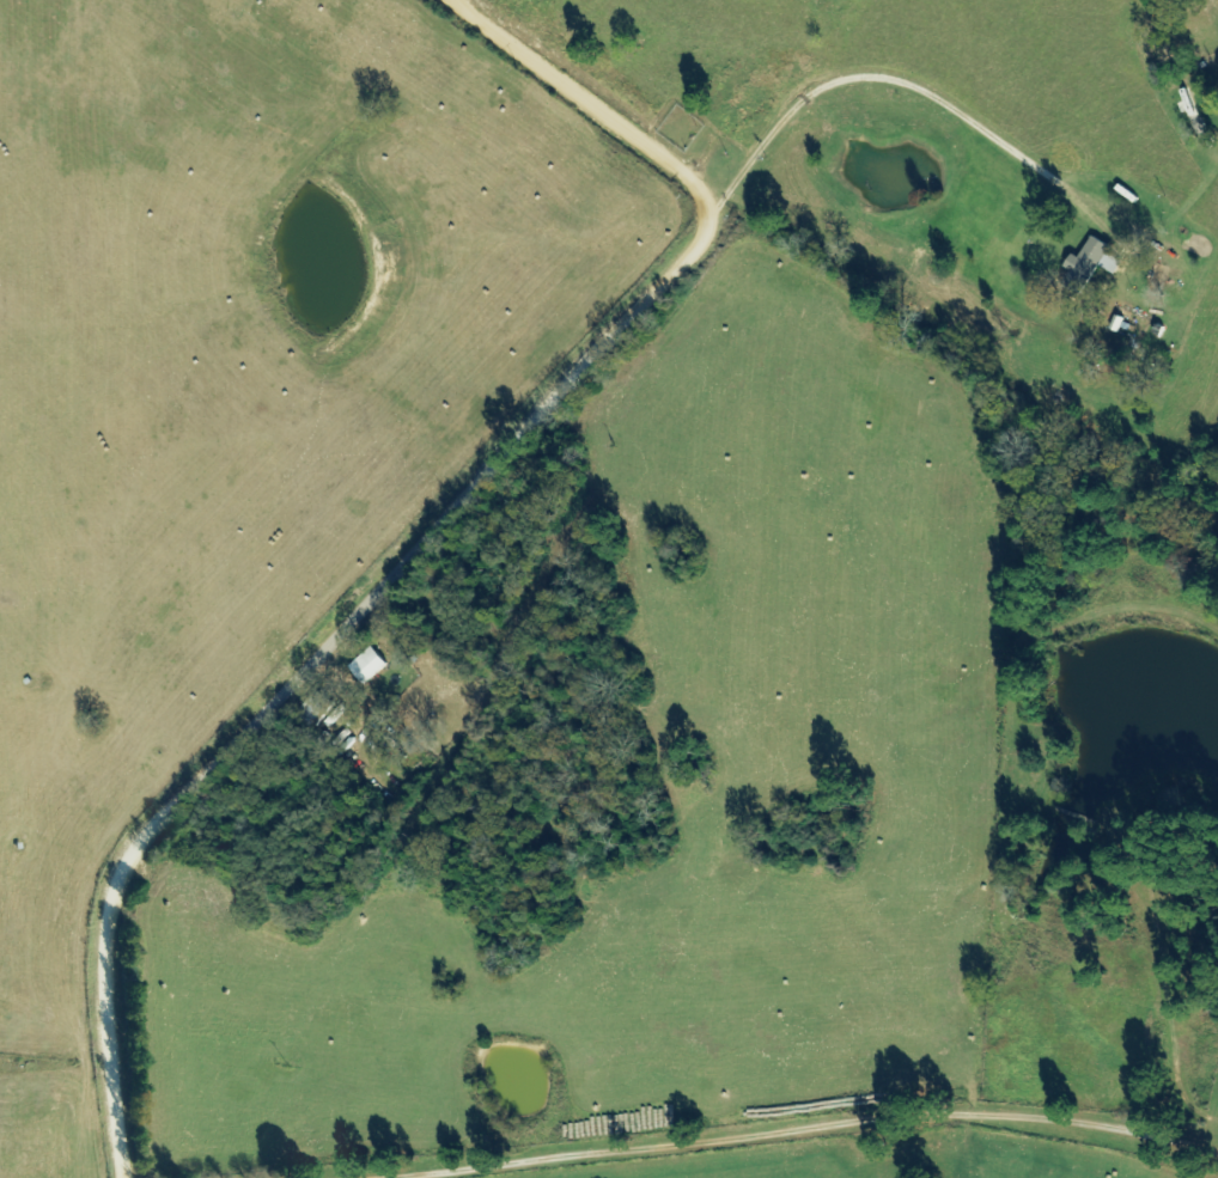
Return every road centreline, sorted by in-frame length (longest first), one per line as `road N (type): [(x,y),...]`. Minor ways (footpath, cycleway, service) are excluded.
road 1 (residential): [(127,1177),(110,1009),(122,956),(248,764),(592,393),(682,274),(682,190),(480,5),(464,0)]
road 2 (residential): [(1007,533),(1007,378),(939,270),(791,250),(682,250)]
road 3 (residential): [(1025,0),(1106,97),(1217,93)]

